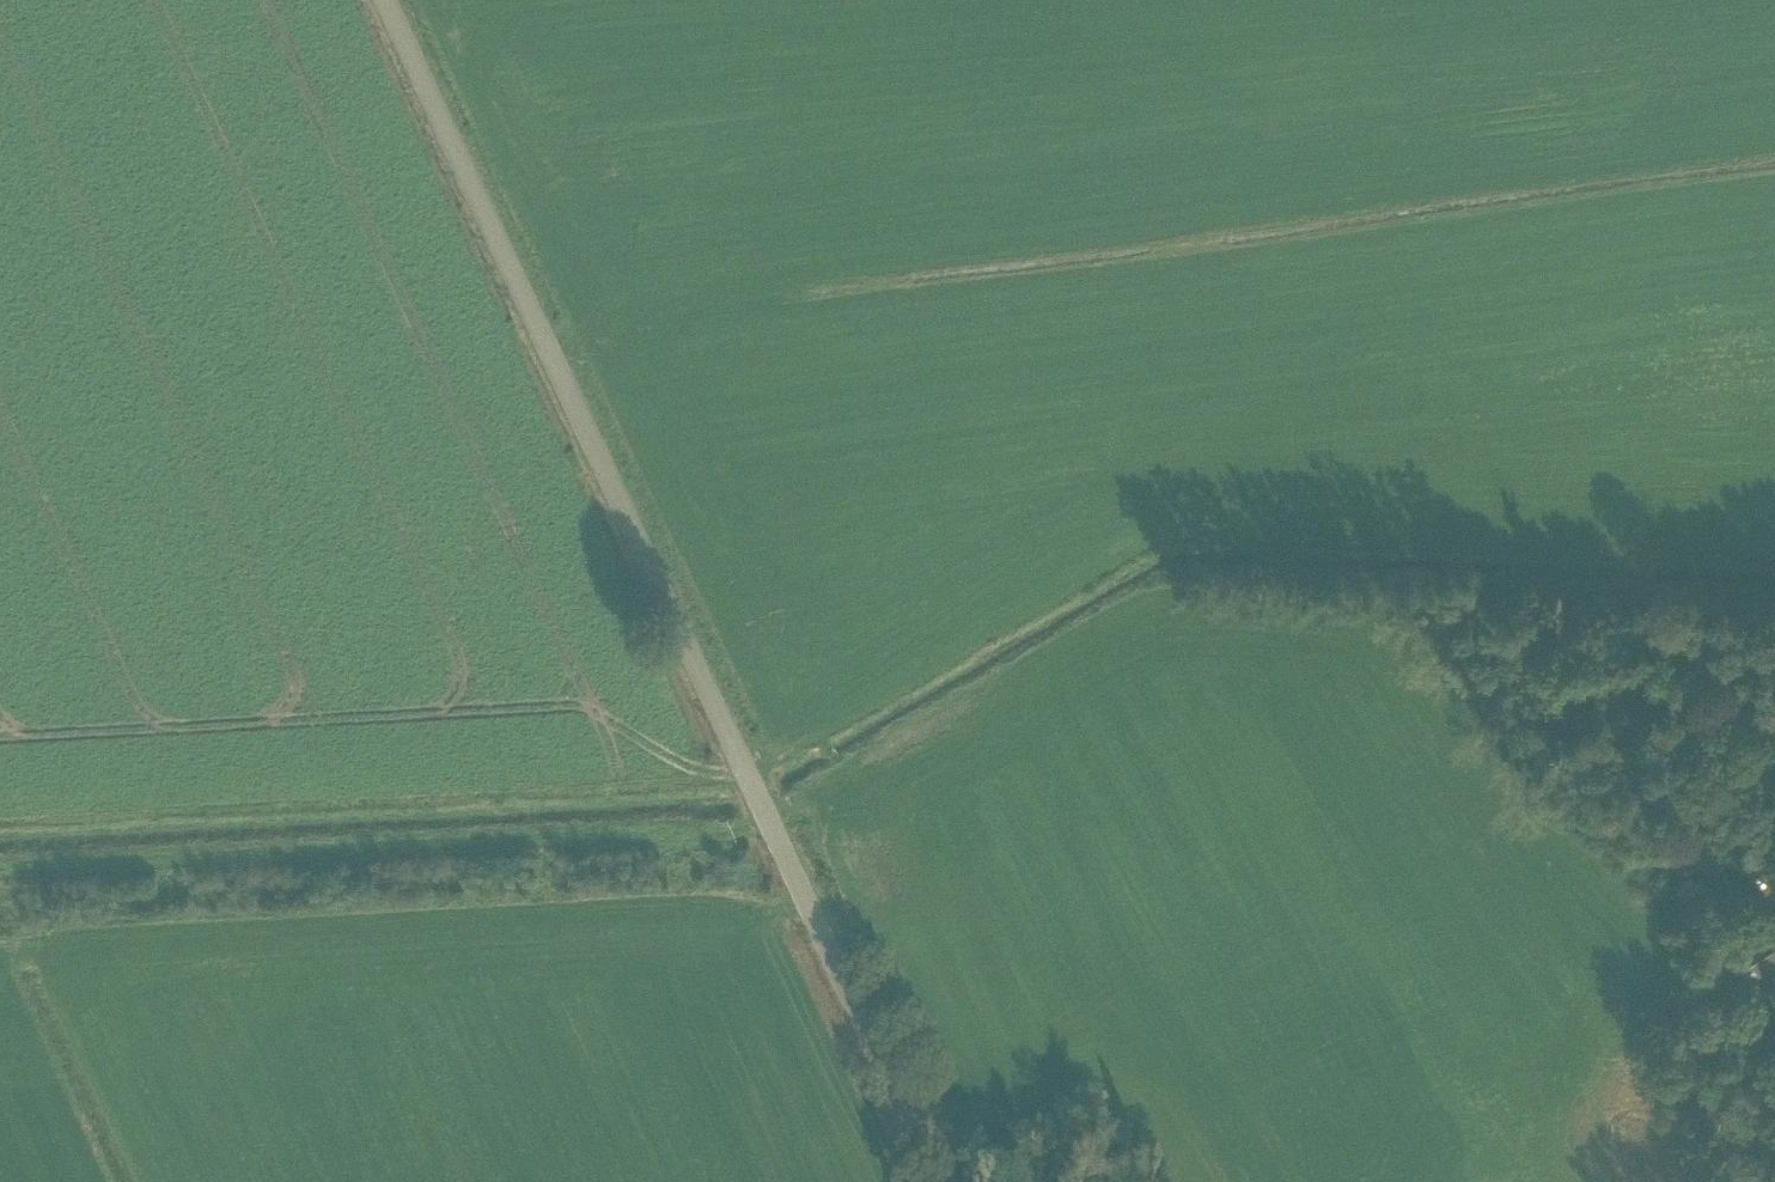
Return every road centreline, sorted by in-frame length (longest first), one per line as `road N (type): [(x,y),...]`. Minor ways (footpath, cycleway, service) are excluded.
road 1 (unclassified): [(937,1181),(385,0)]
road 2 (track): [(765,300),(1774,156)]
road 3 (track): [(0,868),(774,829)]

